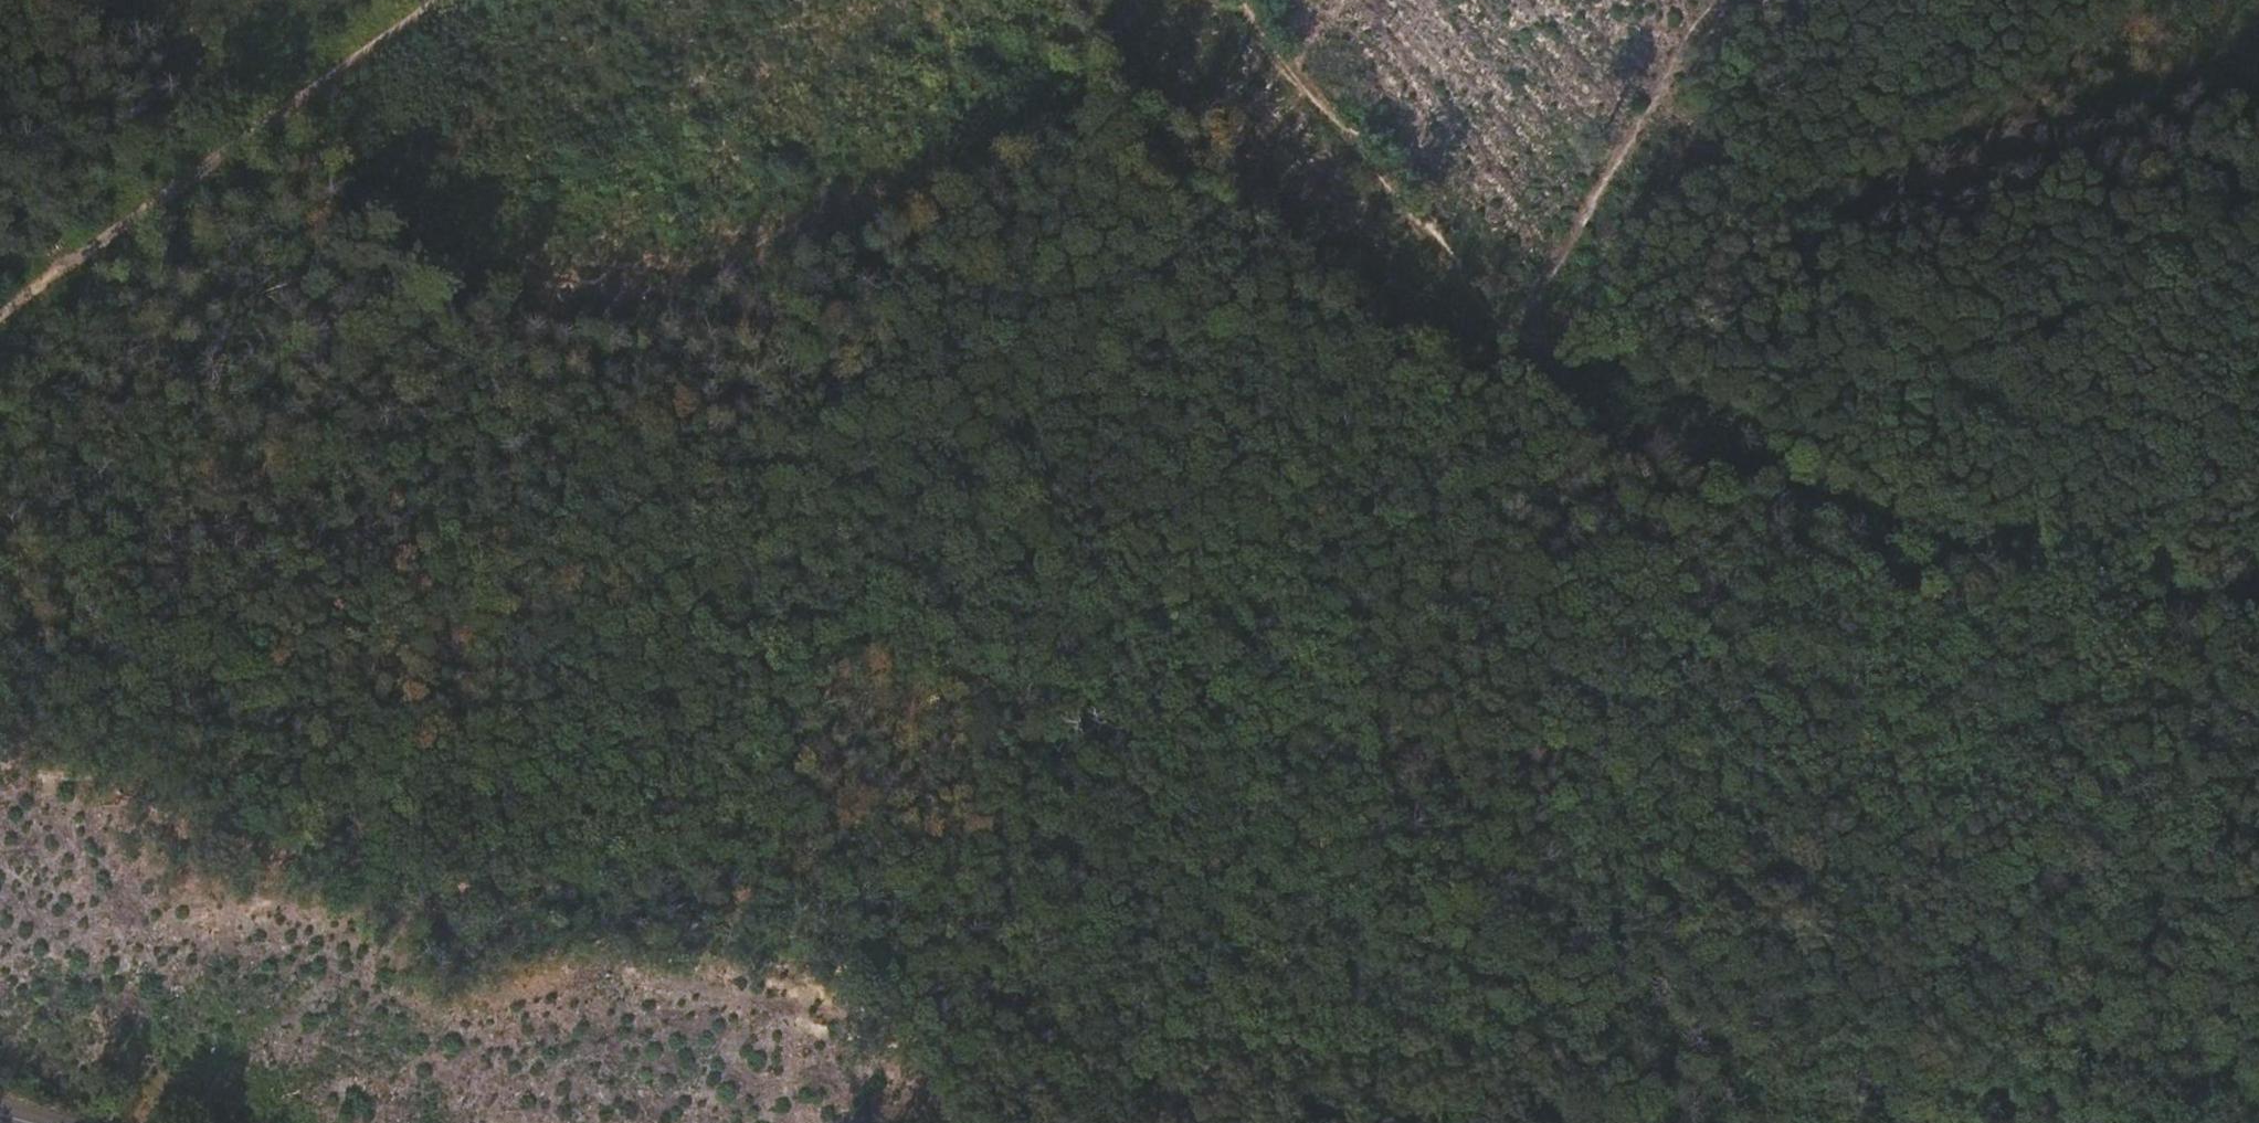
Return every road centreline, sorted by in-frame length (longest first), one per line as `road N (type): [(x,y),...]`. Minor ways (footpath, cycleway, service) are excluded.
road 1 (track): [(2113,591),(1941,542),(1750,464),(1673,443),(1597,407),(1515,329)]
road 2 (track): [(430,0),(0,303)]
road 3 (track): [(1249,0),(1515,329)]
road 4 (track): [(2113,591),(2258,615)]

